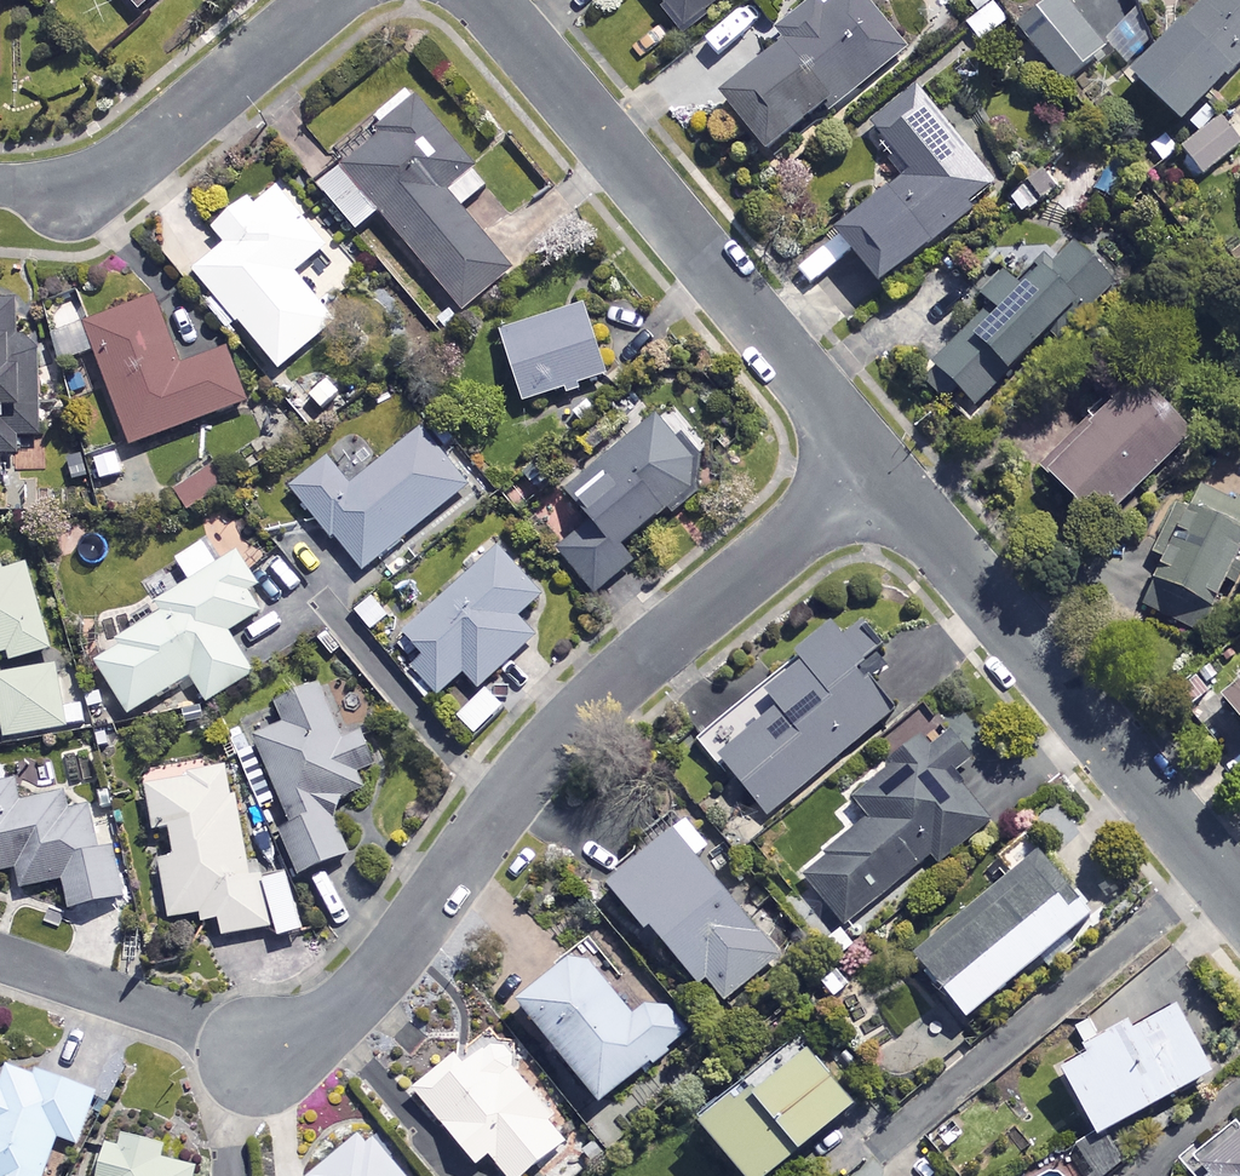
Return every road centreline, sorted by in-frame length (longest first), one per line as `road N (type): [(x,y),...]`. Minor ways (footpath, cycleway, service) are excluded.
road 1 (residential): [(0,954),(184,1020),(258,1059),(291,1046),(356,993),(399,943),(526,767),(576,713),(873,468)]
road 2 (residential): [(873,468),(485,0)]
road 3 (residential): [(1239,905),(873,468)]
road 4 (residential): [(0,184),(85,175),(136,156),(320,0)]

